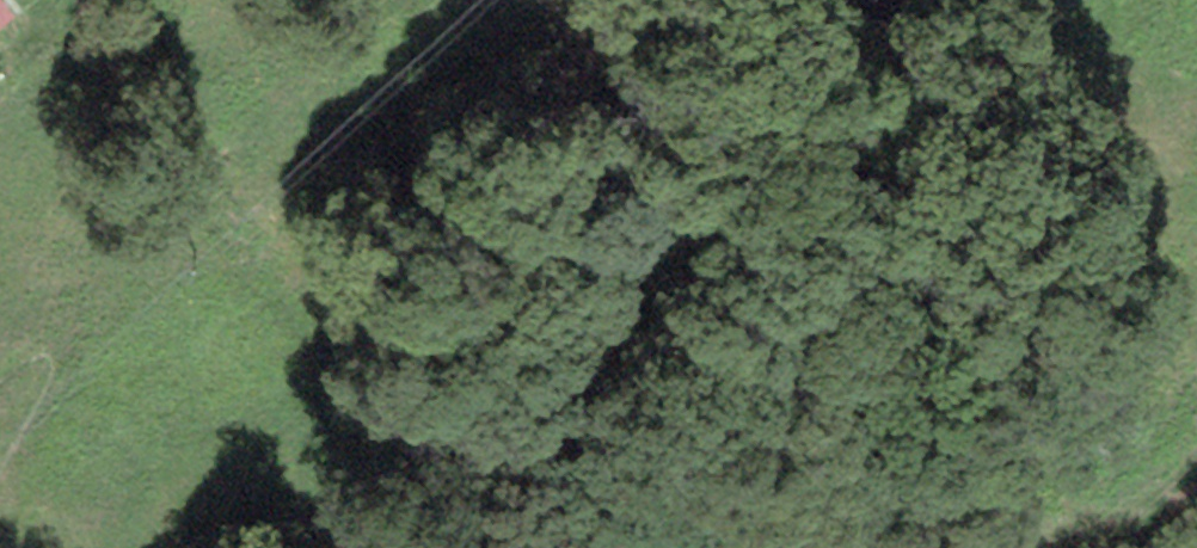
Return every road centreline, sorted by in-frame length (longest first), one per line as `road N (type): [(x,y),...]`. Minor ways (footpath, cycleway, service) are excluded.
road 1 (track): [(926,547),(819,532),(929,485),(1127,319),(958,383),(829,385),(760,362),(898,282),(968,207),(663,227),(393,325),(592,98),(696,35),(776,13),(795,0)]
road 2 (track): [(1196,447),(1139,513),(990,547)]

